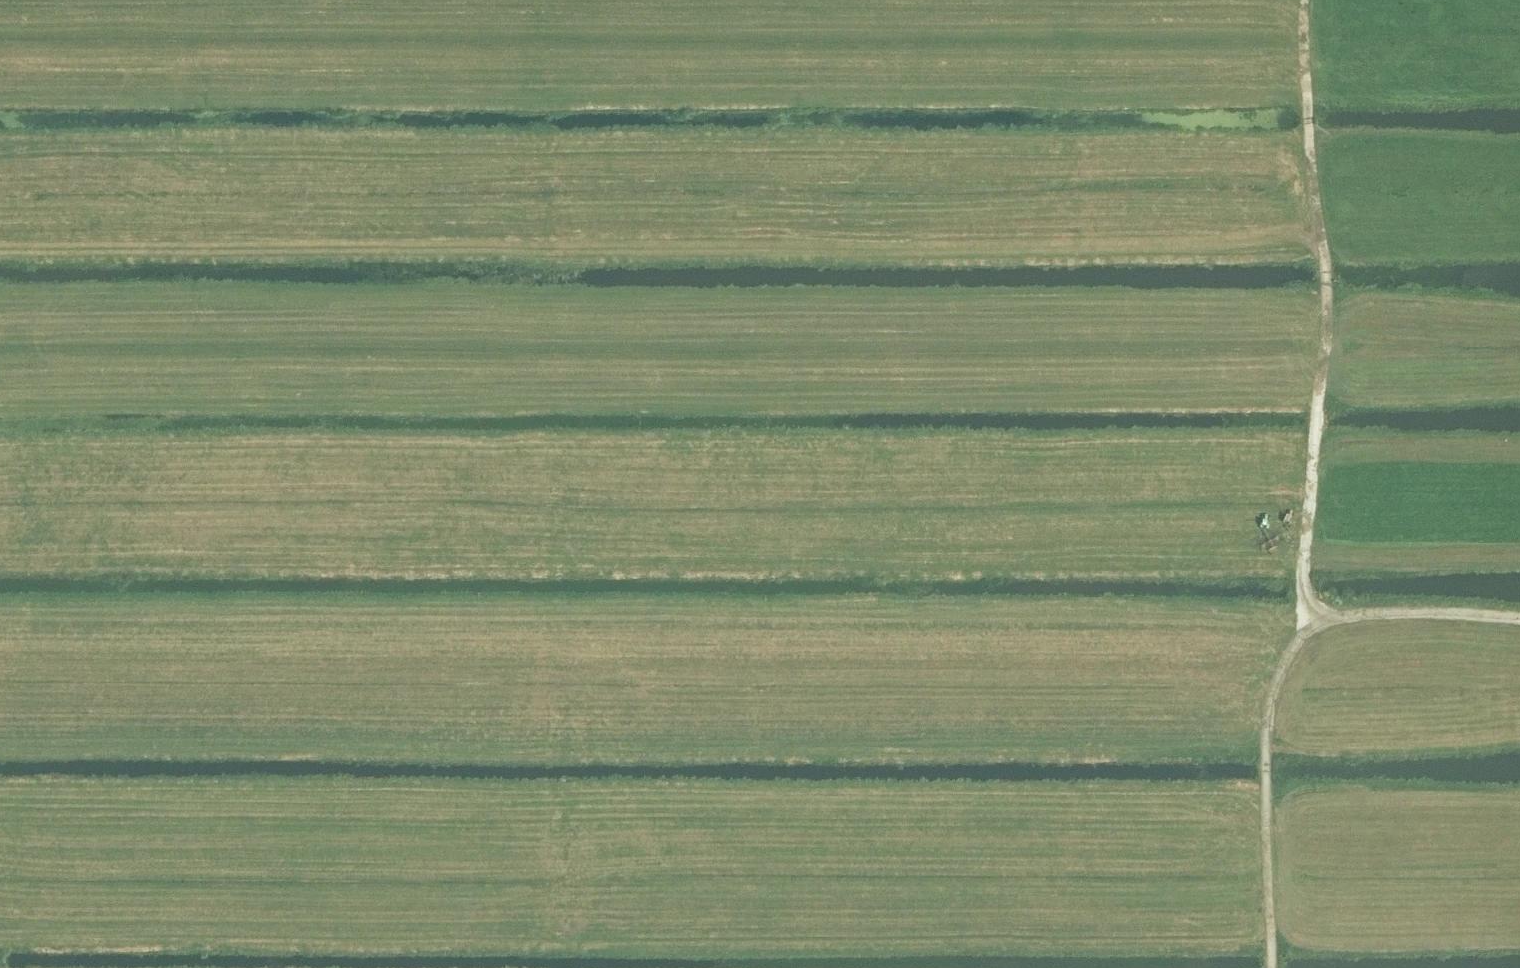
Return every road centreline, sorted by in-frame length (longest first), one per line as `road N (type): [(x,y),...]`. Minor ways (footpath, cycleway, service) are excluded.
road 1 (track): [(1305,0),(1329,330),(1301,591),(1316,627)]
road 2 (track): [(1519,617),(1395,611),(1341,617),(1293,645),(1265,726),(1271,967)]

